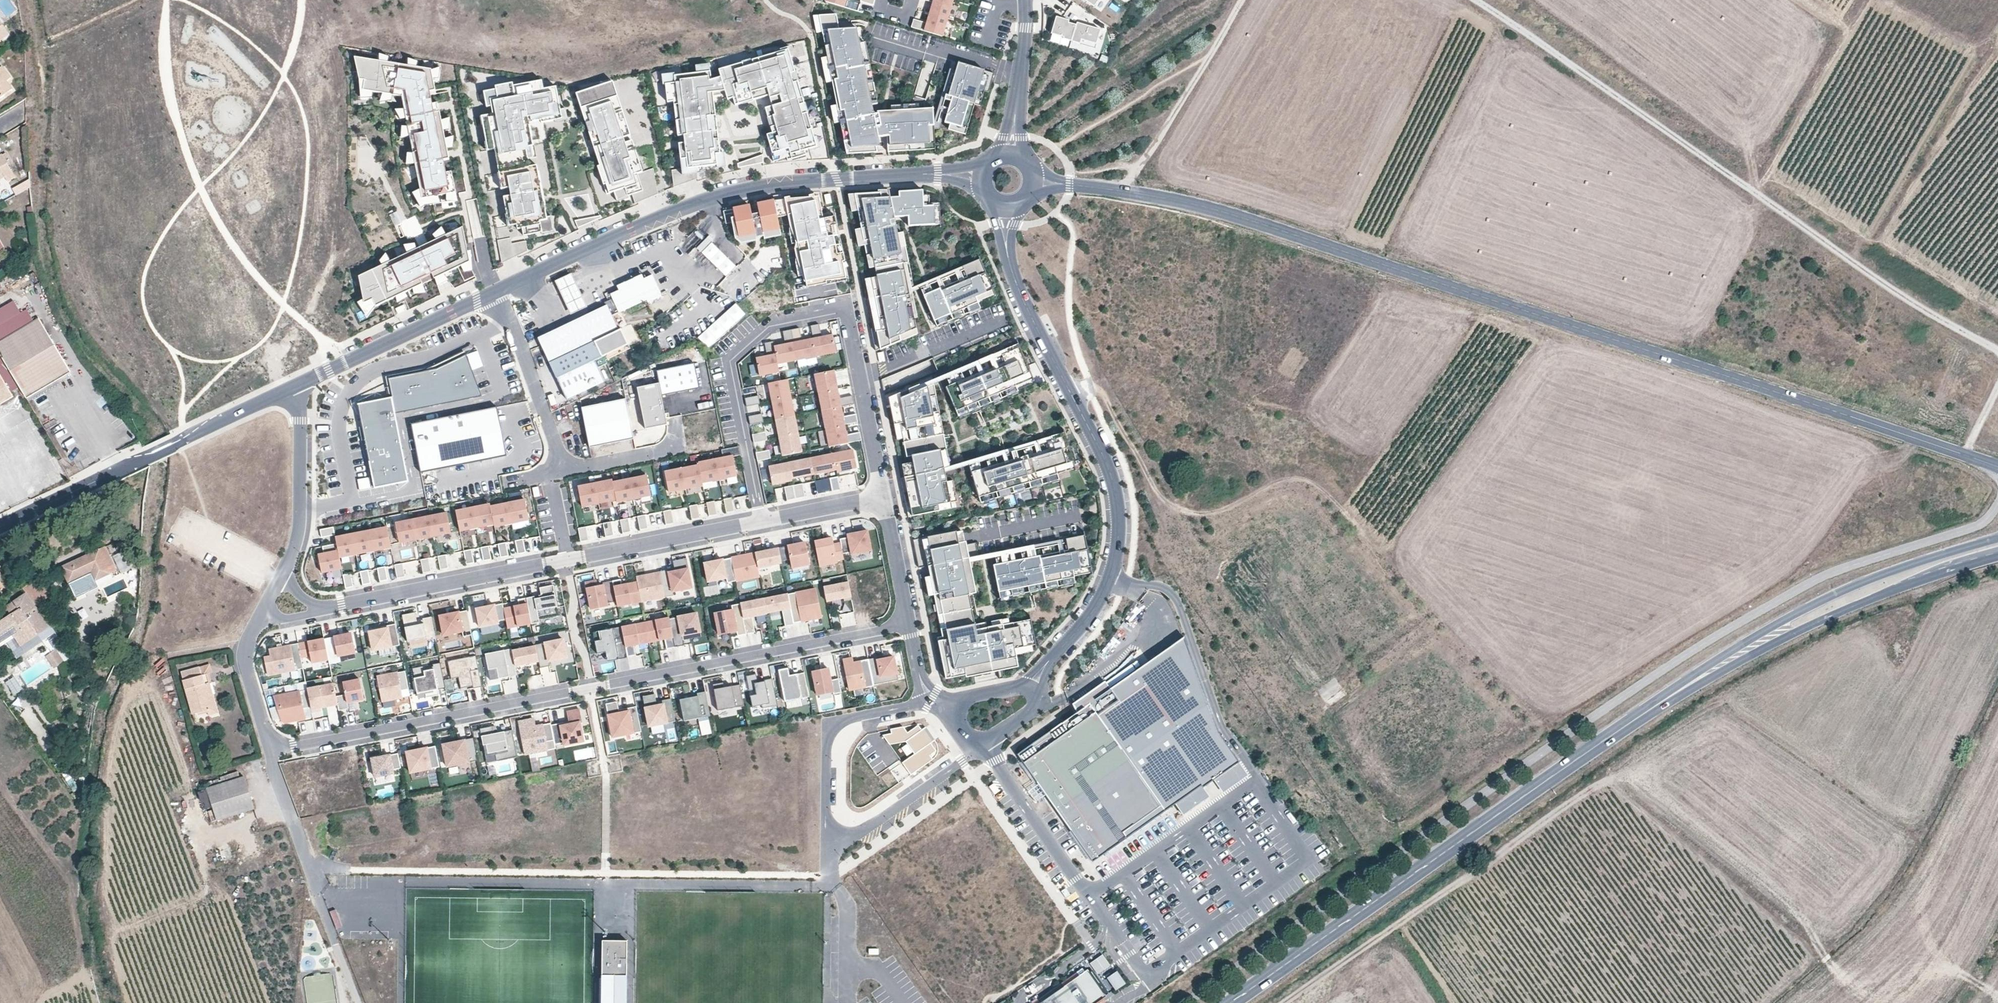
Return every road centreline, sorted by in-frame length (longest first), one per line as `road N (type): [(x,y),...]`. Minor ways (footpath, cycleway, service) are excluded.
road 1 (tertiary): [(1995,466),(1220,211),(1070,185)]
road 2 (residential): [(269,750),(908,623)]
road 3 (track): [(1475,0),(1926,312),(1997,352)]
road 4 (secondary): [(1744,652),(1231,1002)]
road 5 (residential): [(885,495),(847,310),(774,322),(731,361),(763,522)]
road 6 (residential): [(1031,686),(1109,581),(1117,497),(1007,258)]
road 7 (tertiary): [(938,174),(727,193),(493,293)]
road 8 (residential): [(325,608),(763,522)]
road 9 (tertiary): [(294,387),(0,525)]
road 10 (residential): [(493,293),(562,467),(670,448),(676,427)]
road 11 (secondary): [(1997,539),(1825,599),(1744,652)]
road 12 (secondary): [(1744,652),(1997,556)]
road 13 (residential): [(933,698),(841,722),(831,732),(831,850)]
road 14 (track): [(1124,192),(1245,0)]
road 15 (tertiary): [(493,293),(294,387)]
road 16 (residential): [(294,387),(301,512),(282,575)]
road 17 (residential): [(831,850),(984,748)]
road 18 (residential): [(269,750),(318,896)]
road 19 (residential): [(261,616),(247,670),(269,750)]
road 20 (residential): [(1013,137),(1024,0)]
road 21 (residential): [(908,623),(885,495)]
road 22 (residential): [(763,522),(885,495)]

